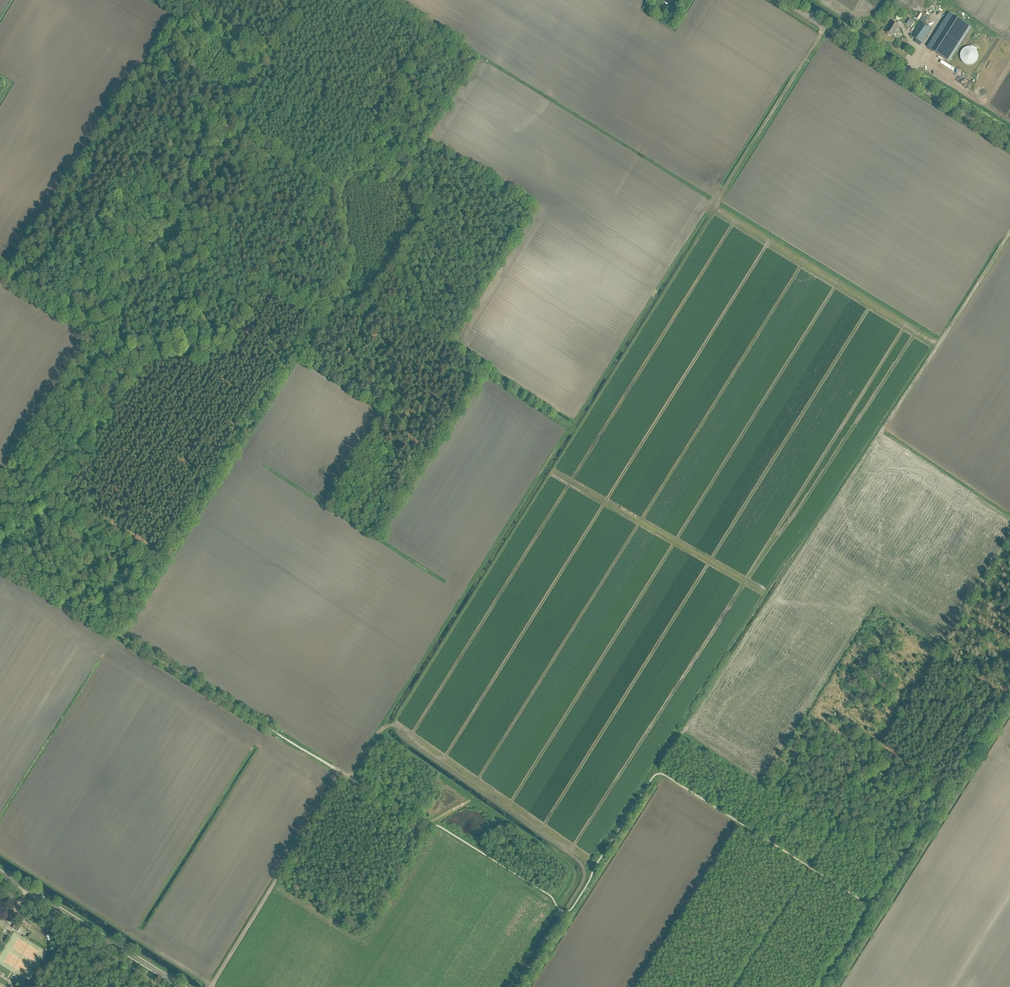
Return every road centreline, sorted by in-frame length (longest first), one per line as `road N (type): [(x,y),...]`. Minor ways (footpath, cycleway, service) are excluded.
road 1 (track): [(825,27),(349,777)]
road 2 (track): [(306,0),(0,491)]
road 3 (track): [(819,986),(1009,686)]
road 4 (unclassified): [(1009,144),(782,0)]
road 5 (track): [(345,775),(211,986)]
road 6 (track): [(119,635),(234,450)]
road 7 (tertiary): [(0,872),(182,986)]
road 8 (track): [(431,30),(335,185)]

